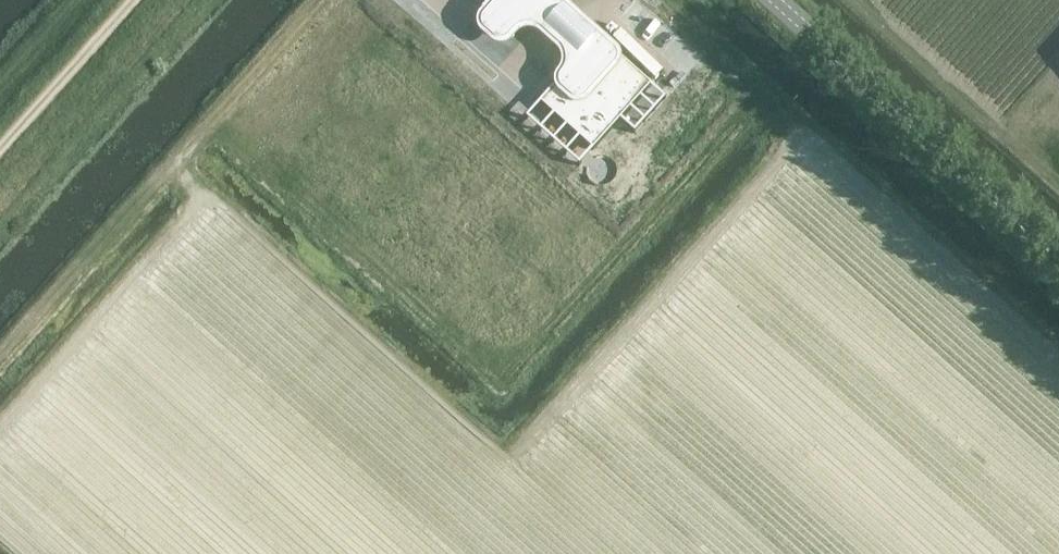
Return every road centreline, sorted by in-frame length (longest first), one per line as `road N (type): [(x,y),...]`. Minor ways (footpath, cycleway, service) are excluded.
road 1 (tertiary): [(1058,255),(773,0)]

